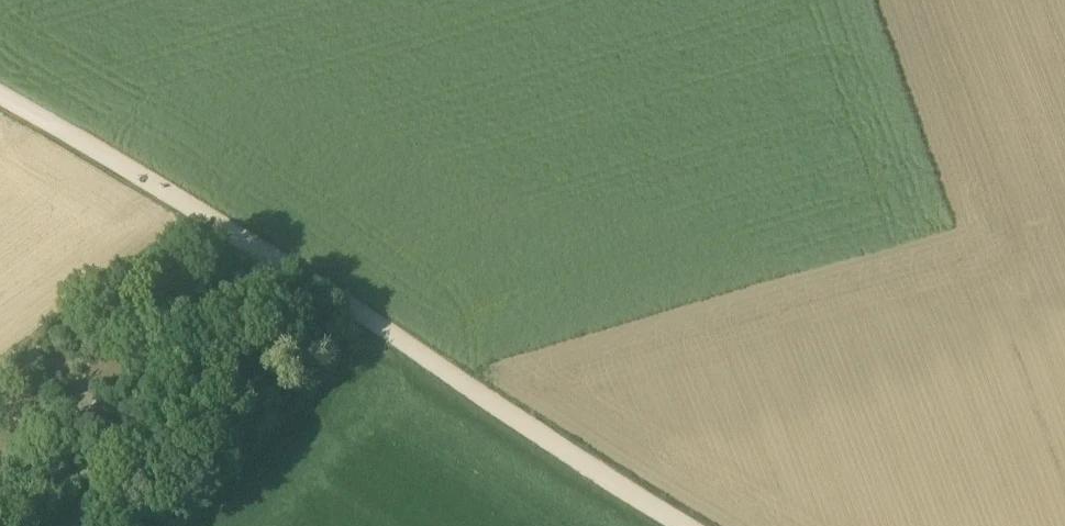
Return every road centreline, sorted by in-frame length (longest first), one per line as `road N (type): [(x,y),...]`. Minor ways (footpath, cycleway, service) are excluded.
road 1 (track): [(0,103),(684,525)]

